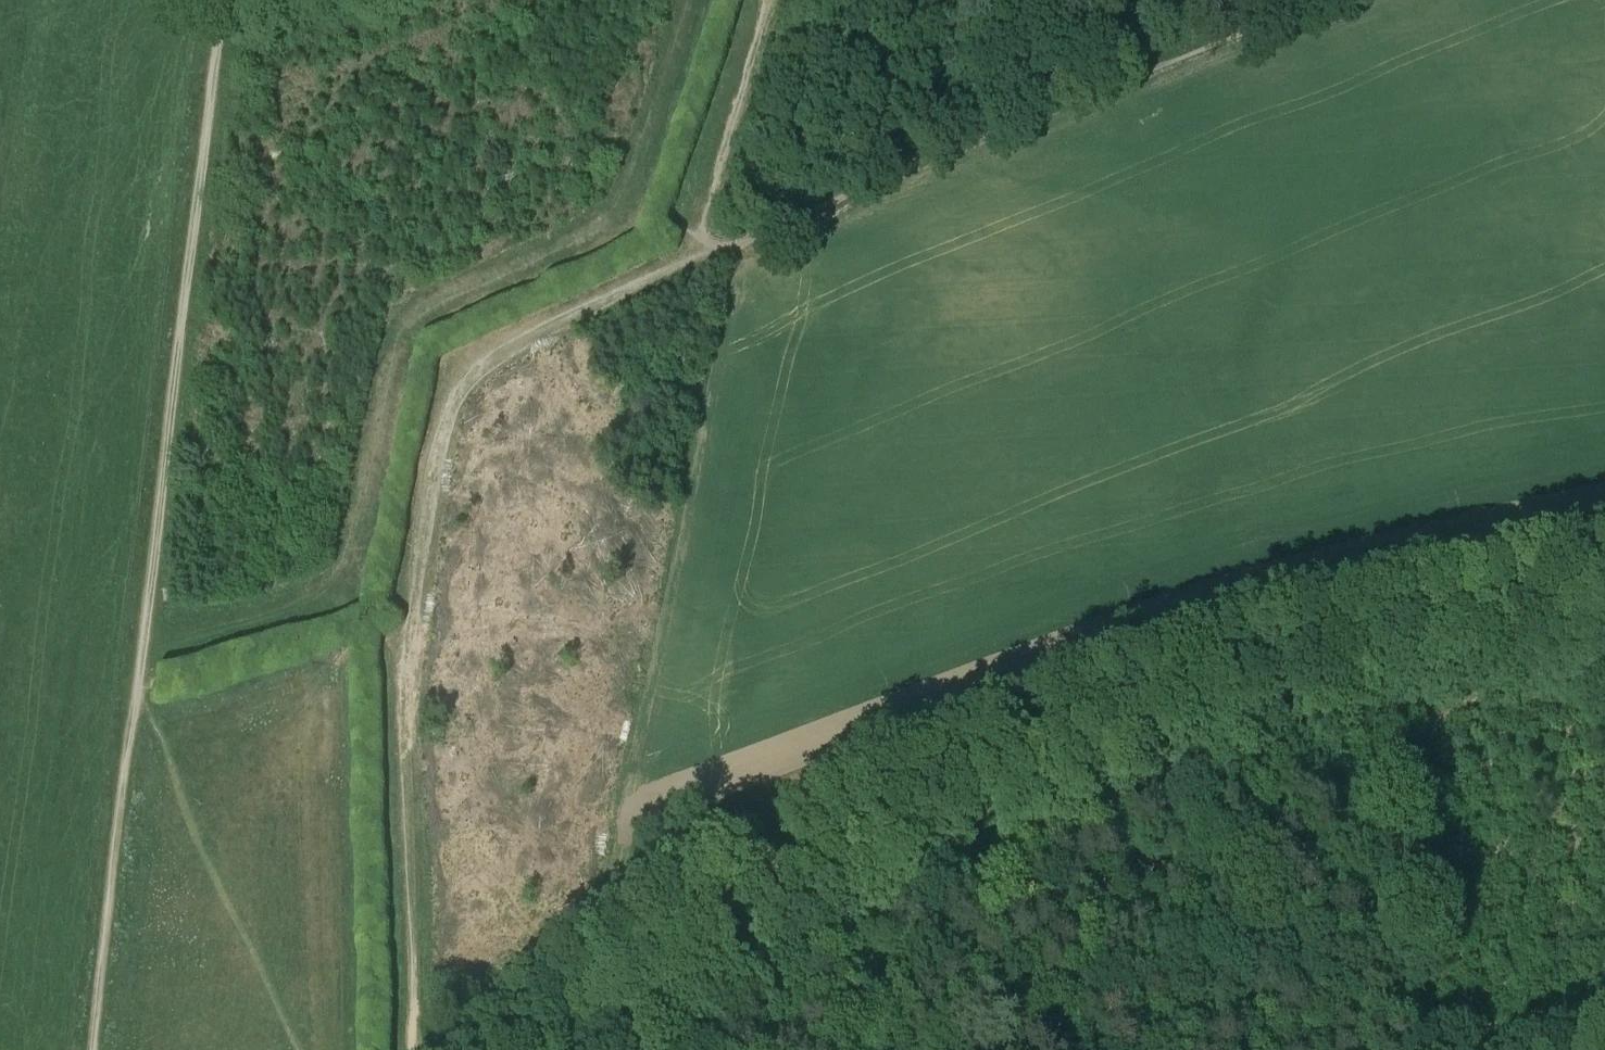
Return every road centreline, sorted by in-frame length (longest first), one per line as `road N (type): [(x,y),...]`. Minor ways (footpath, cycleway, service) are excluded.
road 1 (track): [(223,0),(139,679)]
road 2 (track): [(139,679),(91,1049)]

